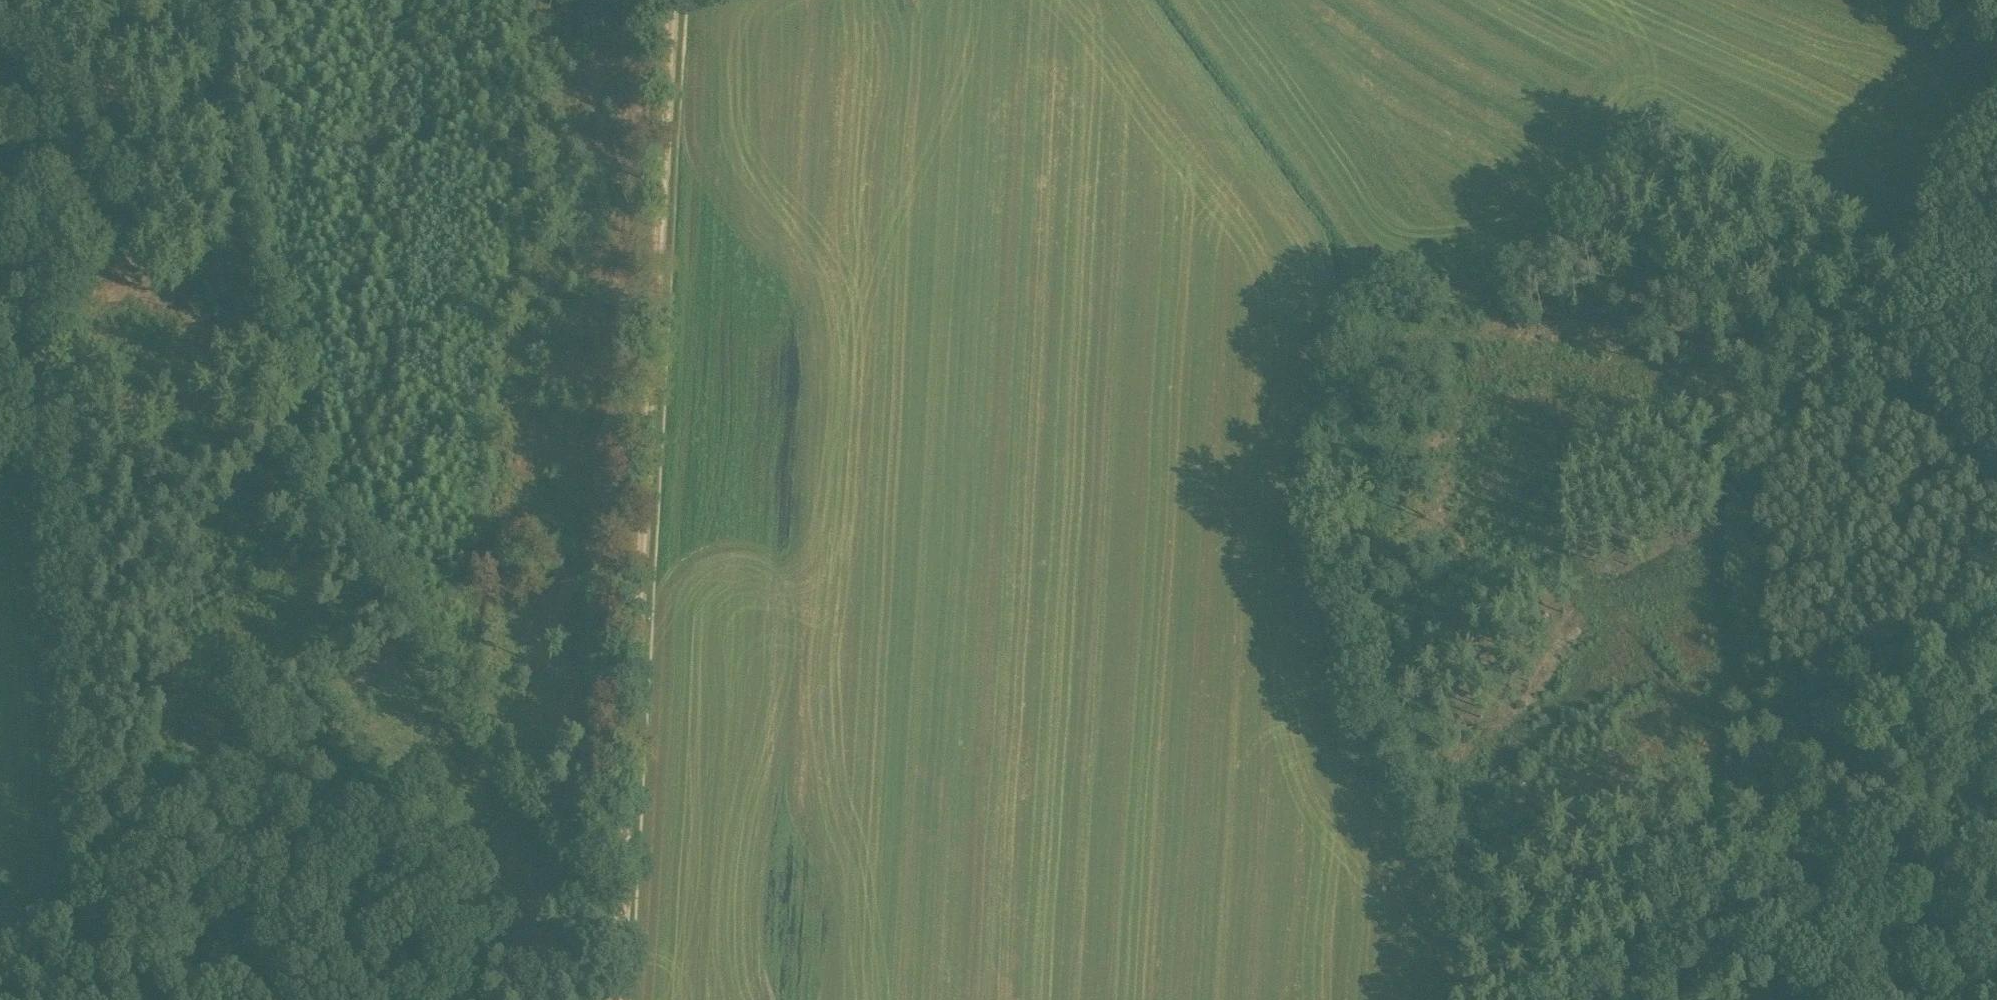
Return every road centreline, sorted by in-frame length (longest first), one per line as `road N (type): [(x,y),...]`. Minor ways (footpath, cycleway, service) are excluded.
road 1 (track): [(627,945),(407,614),(327,458),(197,0)]
road 2 (track): [(682,0),(623,999)]
road 3 (tertiary): [(1587,999),(1829,823),(1996,633)]
road 4 (track): [(44,999),(43,981),(407,614)]

